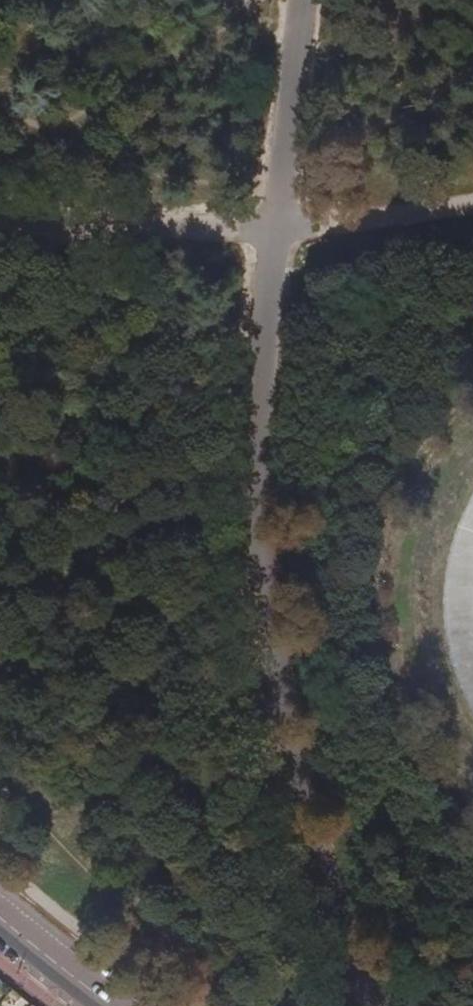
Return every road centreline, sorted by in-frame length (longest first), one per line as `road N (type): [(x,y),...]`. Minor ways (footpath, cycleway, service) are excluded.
road 1 (tertiary): [(115,1005),(0,918)]

